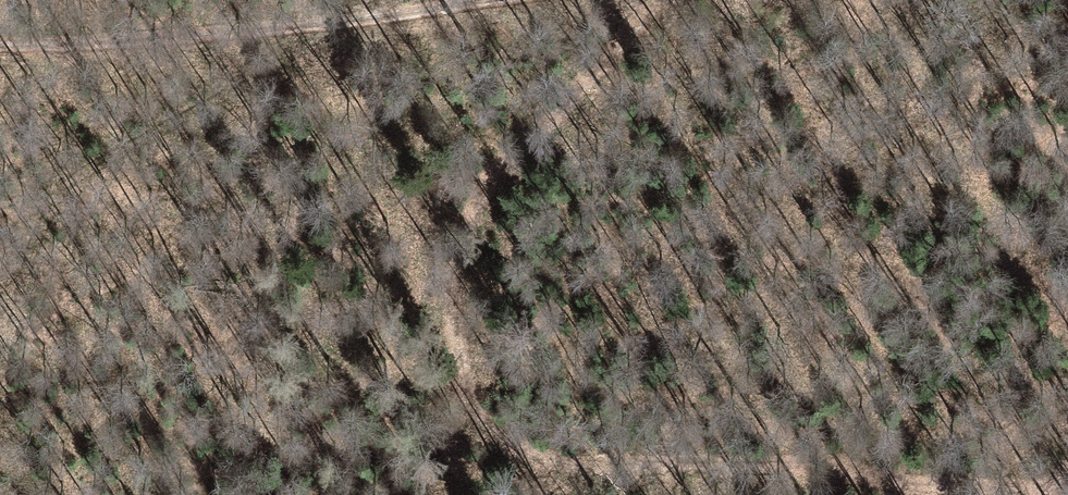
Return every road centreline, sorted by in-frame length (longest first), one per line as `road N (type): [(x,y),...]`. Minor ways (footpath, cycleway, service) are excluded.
road 1 (track): [(1067,486),(912,485),(786,463),(576,464),(505,443),(482,416),(457,349),(455,302),(479,194),(491,172),(584,85),(659,0)]
road 2 (track): [(0,34),(315,31),(504,0)]

